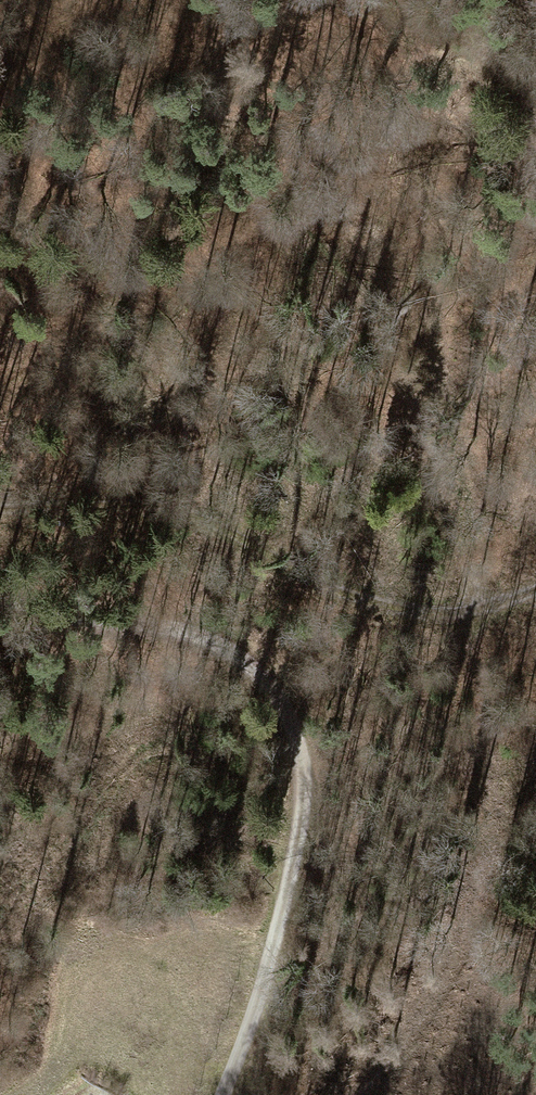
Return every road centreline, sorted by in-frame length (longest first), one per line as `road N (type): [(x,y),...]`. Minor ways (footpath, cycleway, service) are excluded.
road 1 (track): [(355,1094),(429,1012),(463,946),(493,805),(434,297),(407,241),(347,212),(245,208),(142,262),(47,342)]
road 2 (track): [(0,599),(43,614),(213,637),(268,682),(306,756),(295,841),(236,1057),(218,1094)]
road 3 (track): [(0,503),(114,501),(216,531),(395,613),(474,609),(535,581)]

